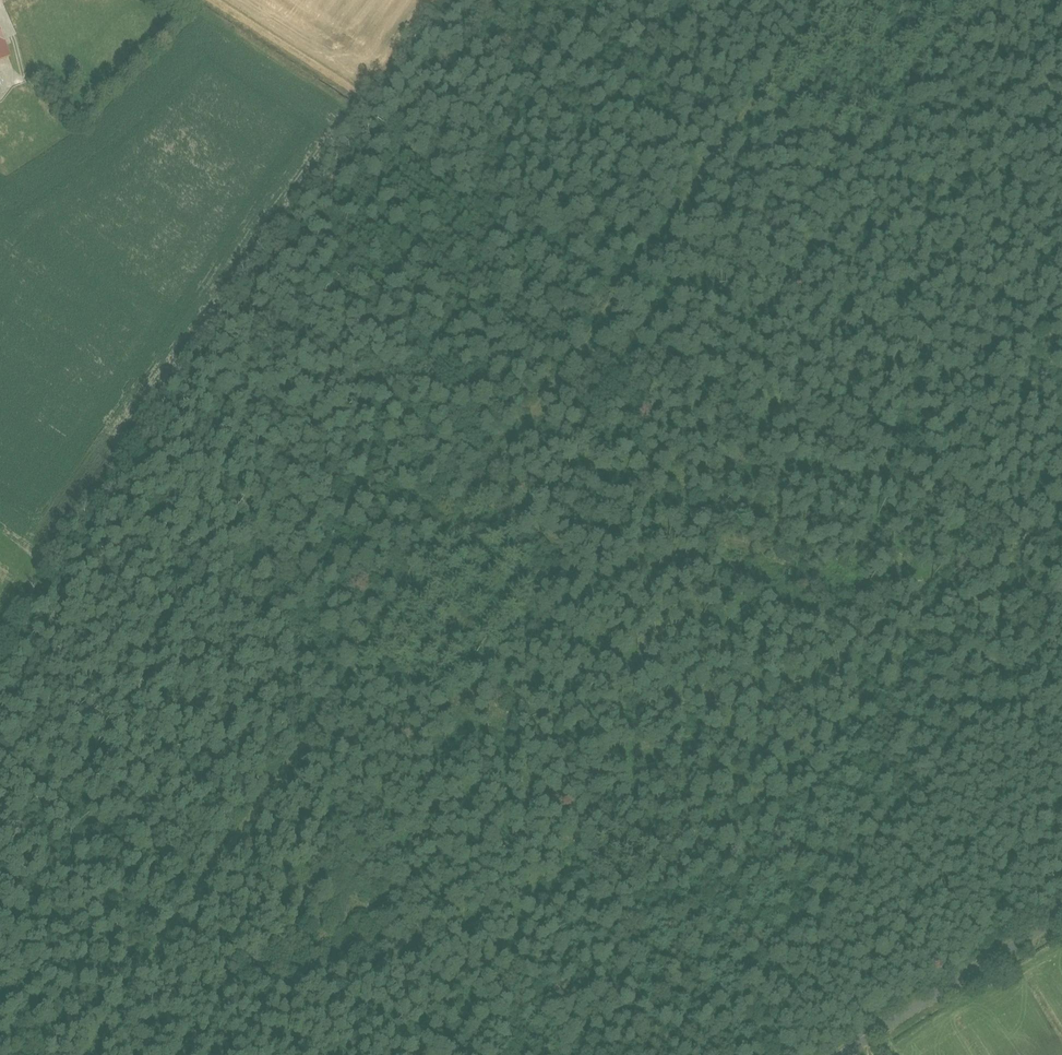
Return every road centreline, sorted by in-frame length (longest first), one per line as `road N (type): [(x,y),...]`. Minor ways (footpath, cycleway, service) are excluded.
road 1 (residential): [(1061,902),(810,1054)]

